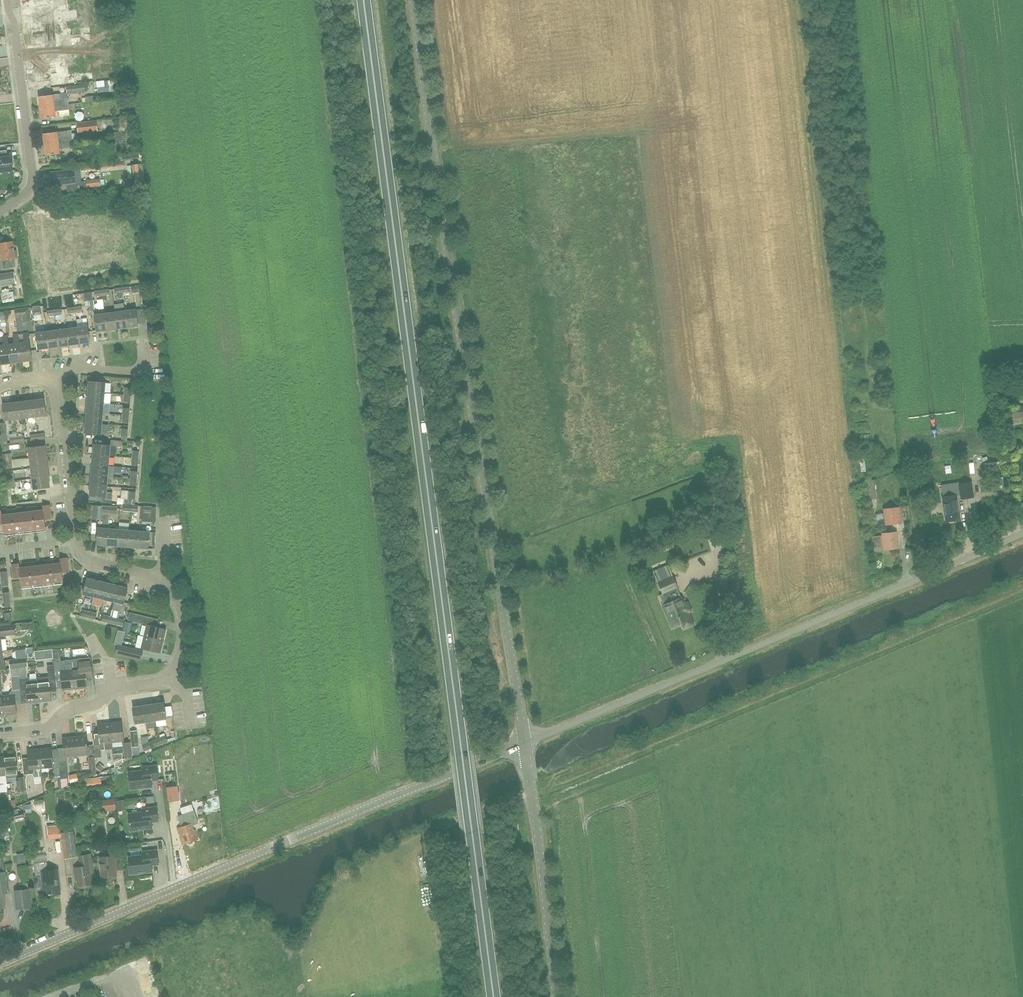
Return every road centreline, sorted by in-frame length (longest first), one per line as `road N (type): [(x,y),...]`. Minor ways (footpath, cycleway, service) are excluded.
road 1 (trunk): [(493,996),(364,0)]
road 2 (unclassified): [(526,743),(414,0)]
road 3 (residential): [(0,734),(44,730),(111,691),(169,676),(180,664),(184,629),(174,595),(157,579),(79,552),(55,372),(0,388)]
road 4 (unclassified): [(0,963),(526,743)]
road 5 (unclassified): [(526,743),(1022,532)]
road 6 (unclassified): [(556,996),(527,748)]
road 7 (residential): [(0,212),(29,192),(32,174),(7,0)]

